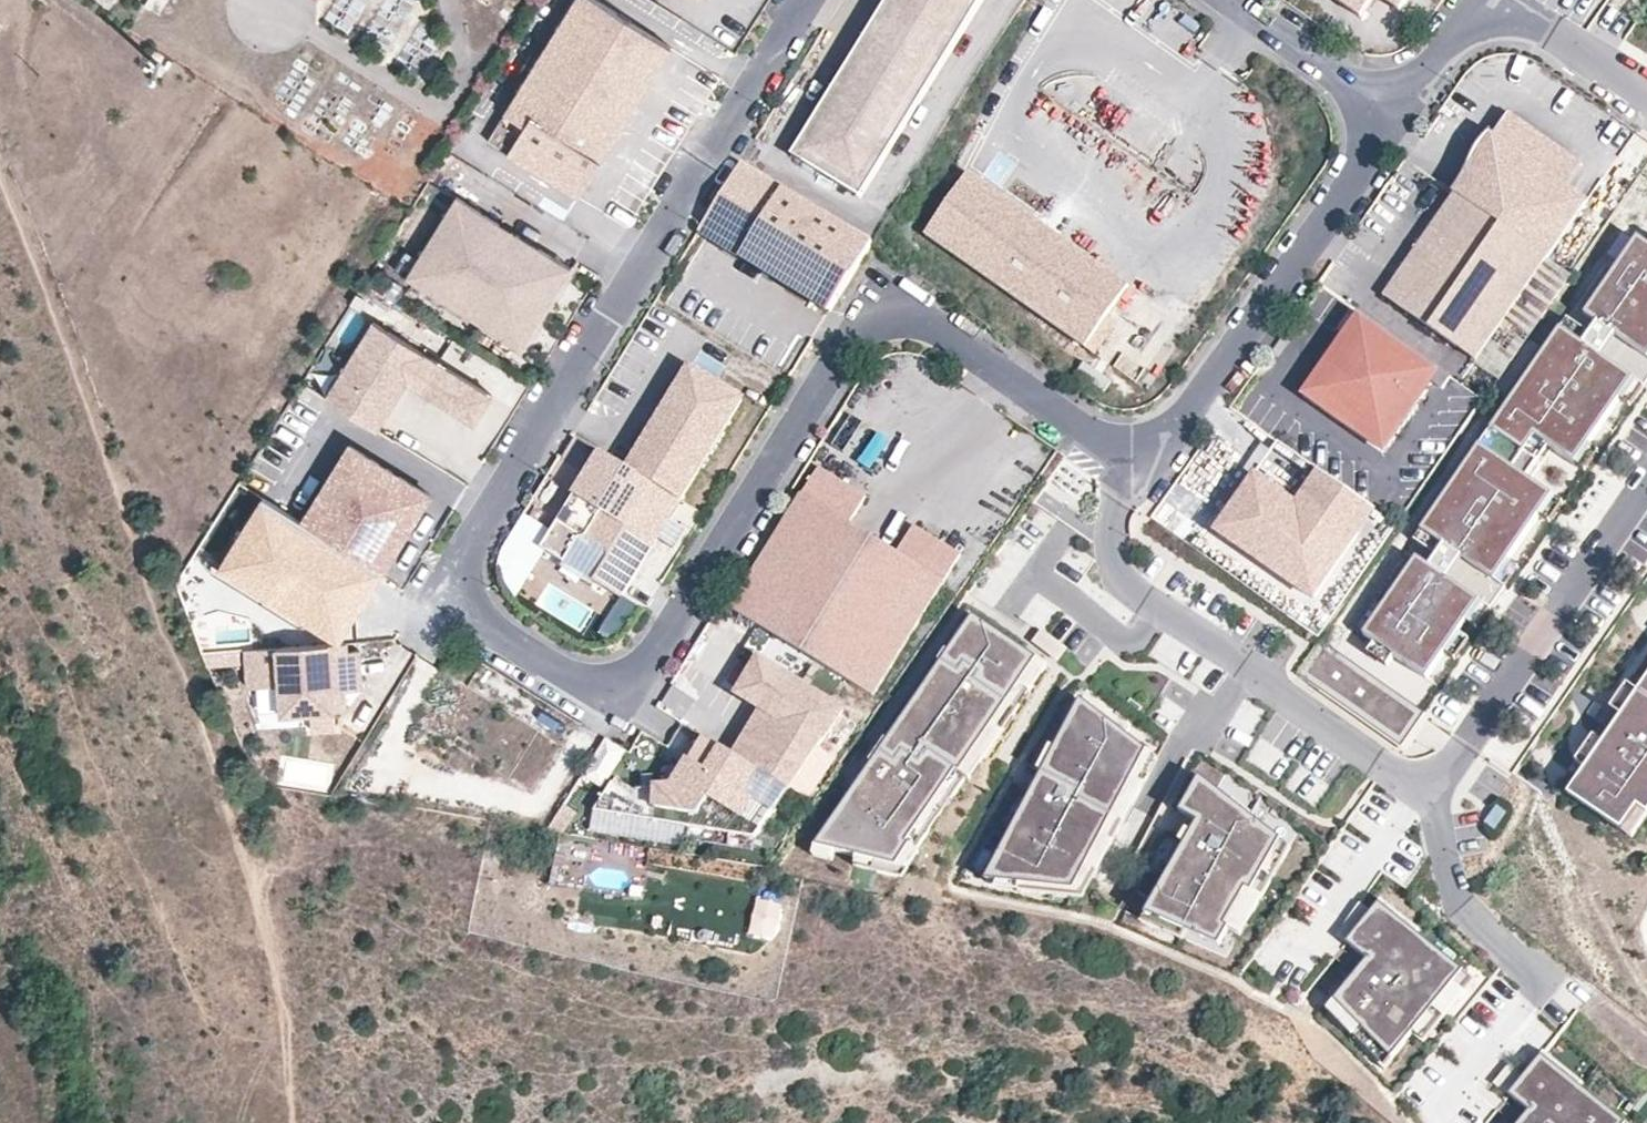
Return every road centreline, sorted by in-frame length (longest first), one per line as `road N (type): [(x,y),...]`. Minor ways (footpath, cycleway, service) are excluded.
road 1 (residential): [(808,0),(466,551),(471,613),(571,679),(608,684),(644,667),(854,329),(883,309),(915,317),(1097,438),(1126,444)]
road 2 (residential): [(1126,444),(1112,521),(1116,576),(1428,794)]
road 3 (residential): [(1126,444),(1173,431),(1389,115)]
road 4 (residential): [(1428,794),(1646,479)]
road 5 (residential): [(1389,115),(1468,24),(1492,16),(1516,17),(1646,104)]
road 6 (residential): [(1428,794),(1463,912),(1555,987)]
road 7 (residential): [(1389,115),(1231,0)]

